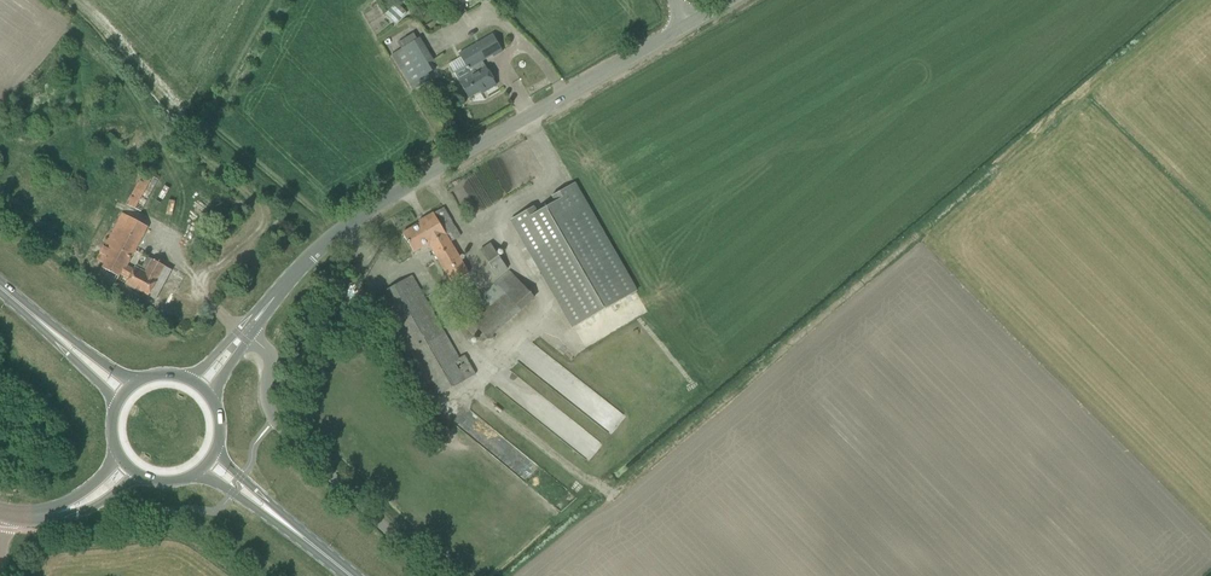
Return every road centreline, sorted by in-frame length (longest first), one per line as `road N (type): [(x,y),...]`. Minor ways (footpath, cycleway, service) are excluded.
road 1 (track): [(1070,99),(608,495),(471,391)]
road 2 (tertiary): [(244,333),(304,265),(372,209),(691,24)]
road 3 (unclassified): [(439,575),(274,421),(264,388),(268,352),(244,333)]

